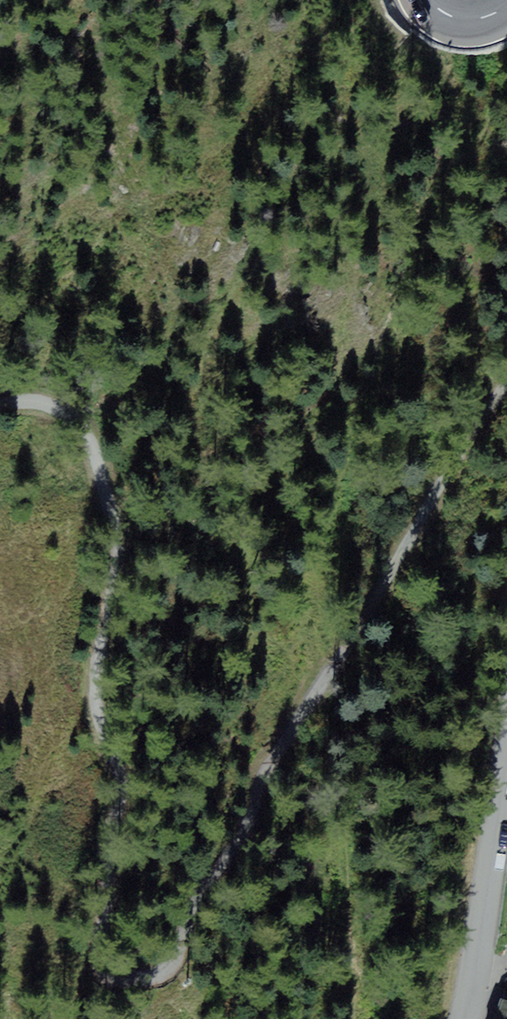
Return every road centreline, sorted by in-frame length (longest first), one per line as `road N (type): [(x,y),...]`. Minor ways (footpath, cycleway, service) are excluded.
road 1 (track): [(0,411),(51,405),(103,451),(97,680),(104,770),(85,954),(95,977),(126,988),(154,978),(184,951),(266,770),(434,492),(506,397)]
road 2 (unclassified): [(468,1018),(506,739)]

